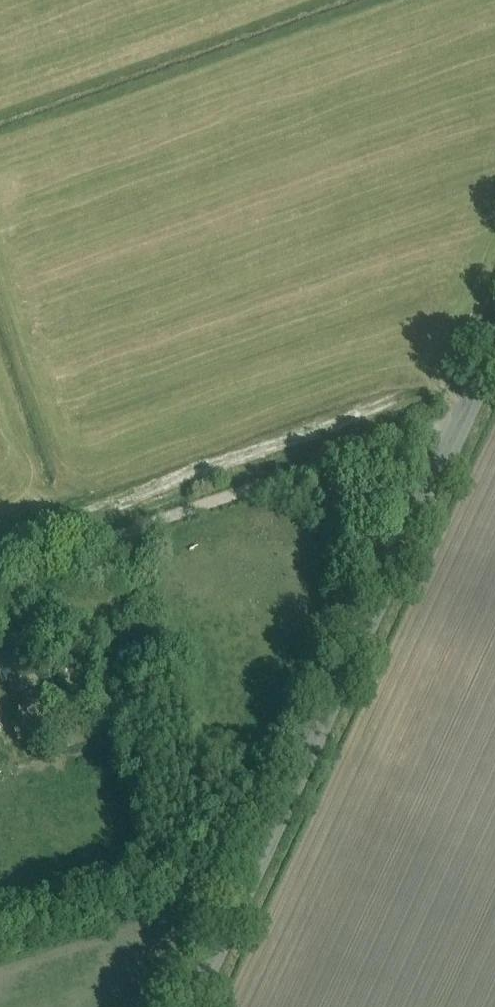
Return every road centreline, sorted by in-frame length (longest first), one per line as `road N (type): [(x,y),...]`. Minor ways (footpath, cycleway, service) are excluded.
road 1 (tertiary): [(181,1006),(494,340)]
road 2 (track): [(0,575),(461,412)]

